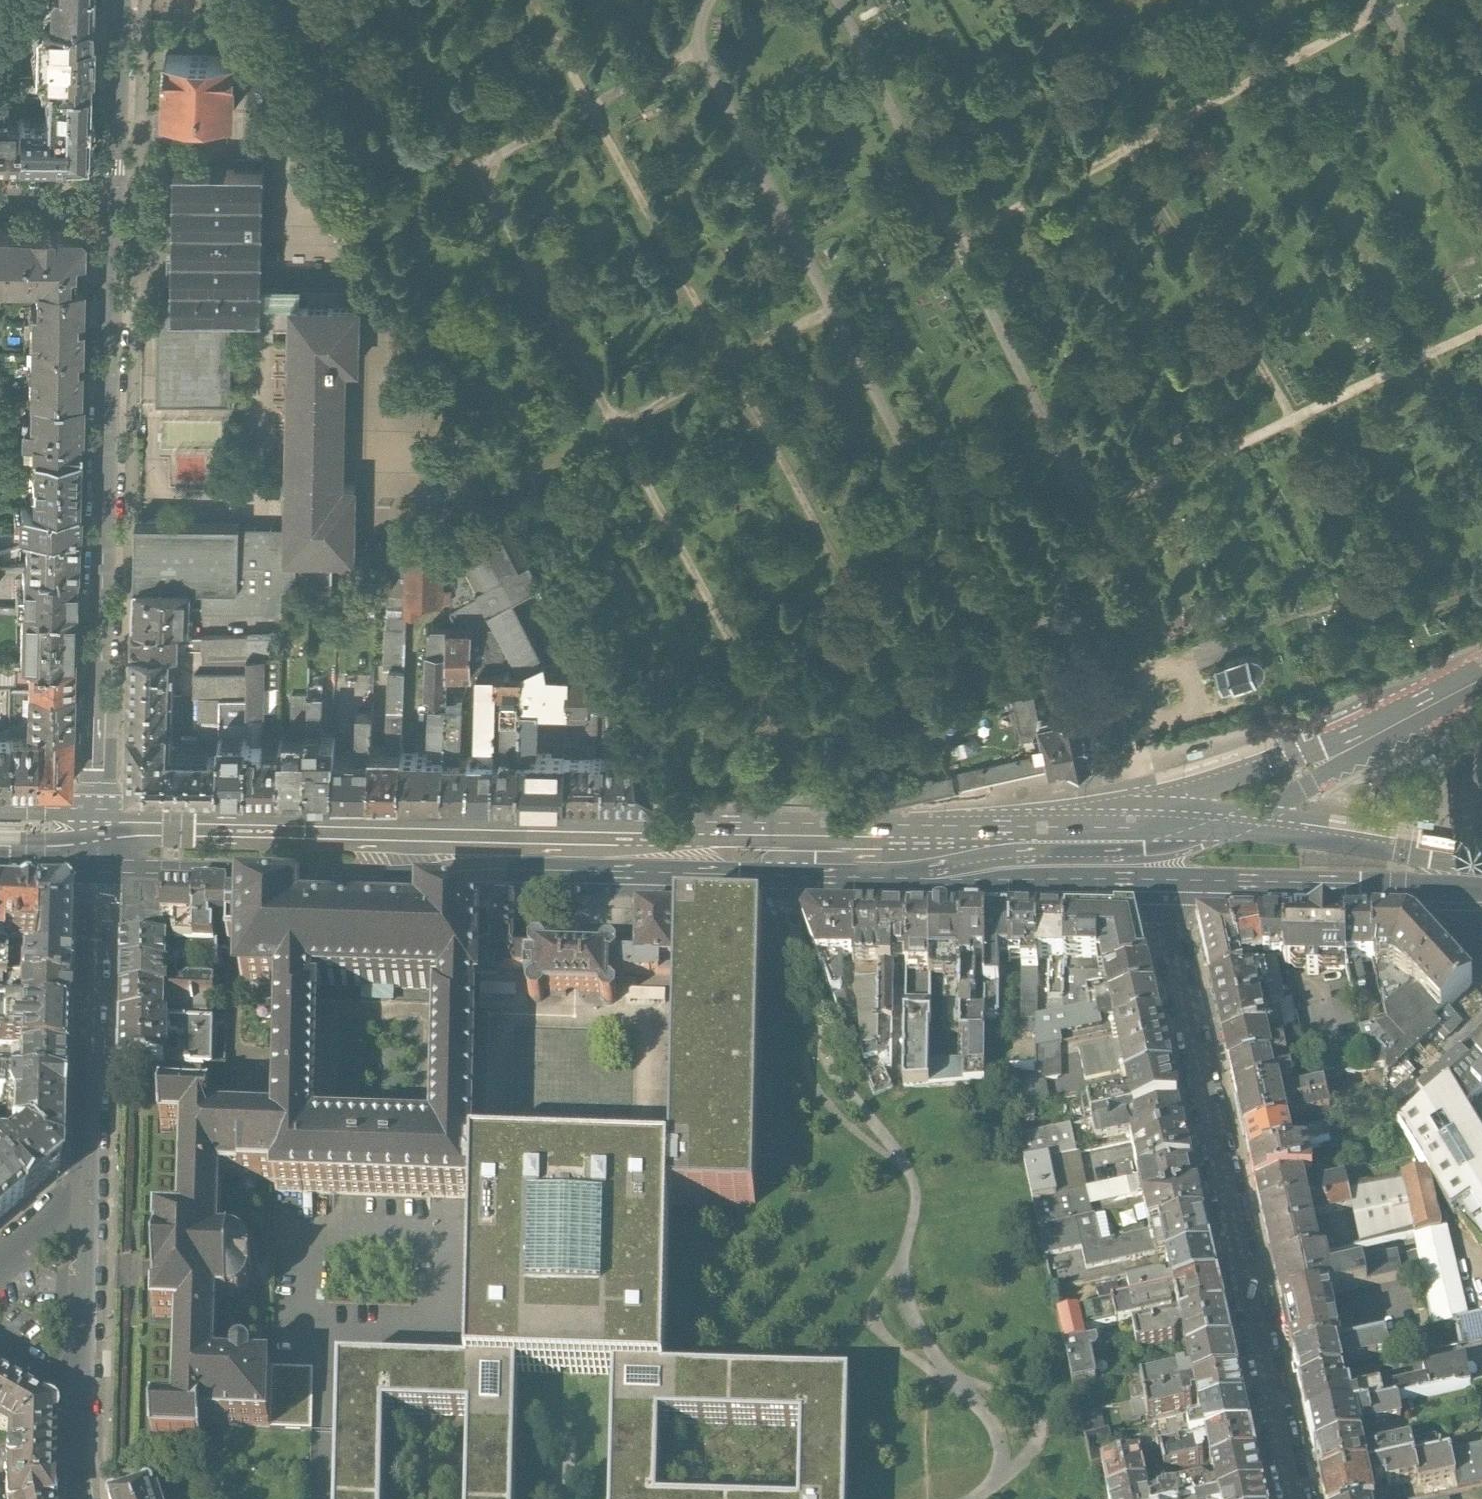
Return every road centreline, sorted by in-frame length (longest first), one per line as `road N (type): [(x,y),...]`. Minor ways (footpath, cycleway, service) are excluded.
road 1 (primary): [(1079,846),(815,856),(100,839)]
road 2 (residential): [(100,839),(123,203)]
road 3 (residential): [(1296,1498),(1169,925),(1169,884)]
road 4 (secondary): [(1468,688),(1161,795),(1079,846)]
road 5 (residential): [(88,1218),(100,839)]
road 6 (primary): [(1169,884),(1481,891)]
road 7 (secondary): [(1226,830),(1468,688)]
road 8 (primary): [(1481,869),(1402,850),(1226,830)]
road 9 (residential): [(123,203),(124,0)]
road 10 (residential): [(82,1381),(88,1218)]
road 11 (primary): [(1226,830),(1079,846)]
road 12 (residential): [(123,203),(0,203)]

